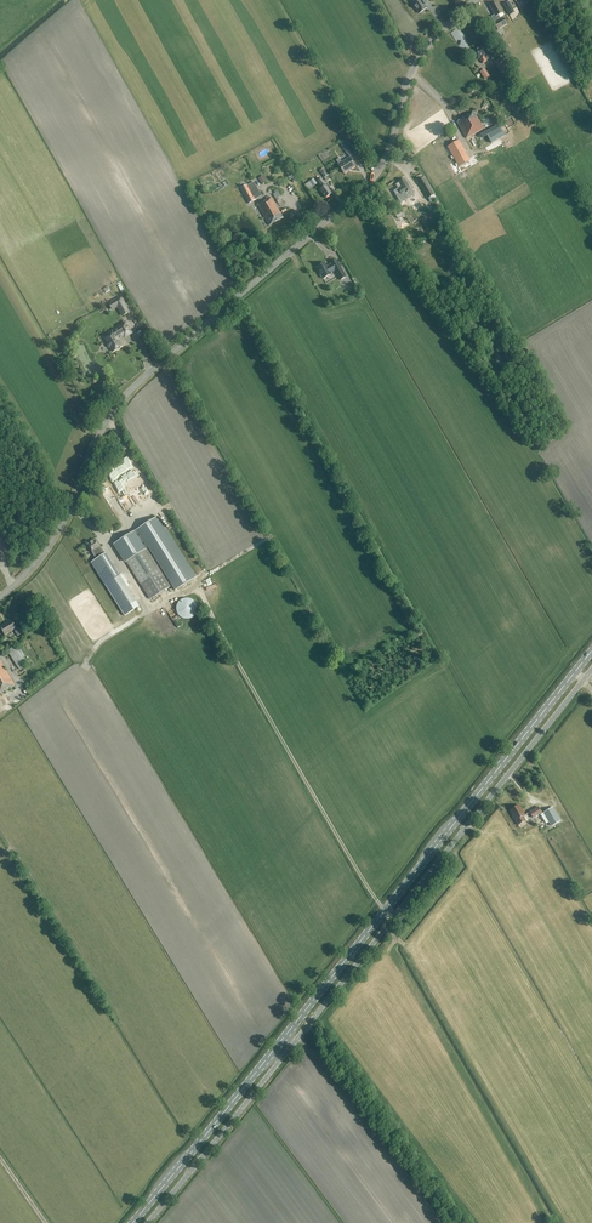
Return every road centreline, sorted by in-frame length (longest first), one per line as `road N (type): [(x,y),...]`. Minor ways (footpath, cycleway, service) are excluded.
road 1 (unclassified): [(0,597),(55,536),(124,395),(378,176),(418,59),(474,0)]
road 2 (primary): [(301,1015),(574,672)]
road 3 (unclassified): [(310,1022),(583,680)]
road 4 (primary): [(132,1222),(301,1015)]
road 5 (unclassified): [(147,1222),(310,1022)]

